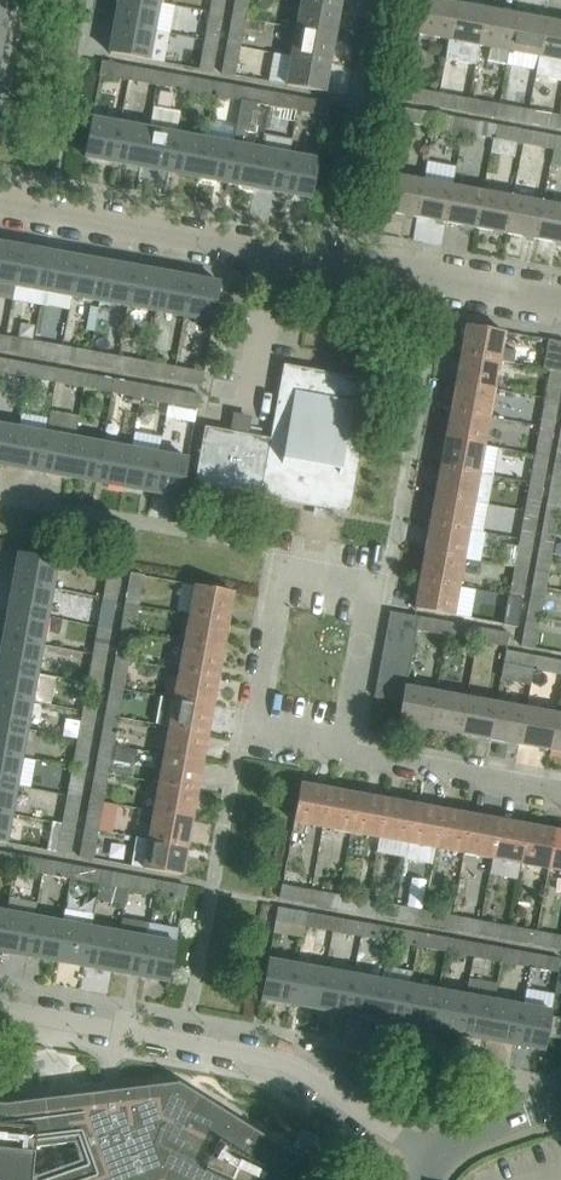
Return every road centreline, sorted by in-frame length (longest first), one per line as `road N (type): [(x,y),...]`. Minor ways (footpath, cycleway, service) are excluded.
road 1 (residential): [(560,304),(0,205)]
road 2 (residential): [(430,1161),(353,1099),(290,1063),(0,1007)]
road 3 (unclassified): [(346,754),(247,733),(275,570),(372,589)]
road 4 (unclassified): [(560,795),(346,754)]
road 5 (unclassified): [(372,589),(346,754)]
road 6 (residential): [(430,1161),(560,1111)]

